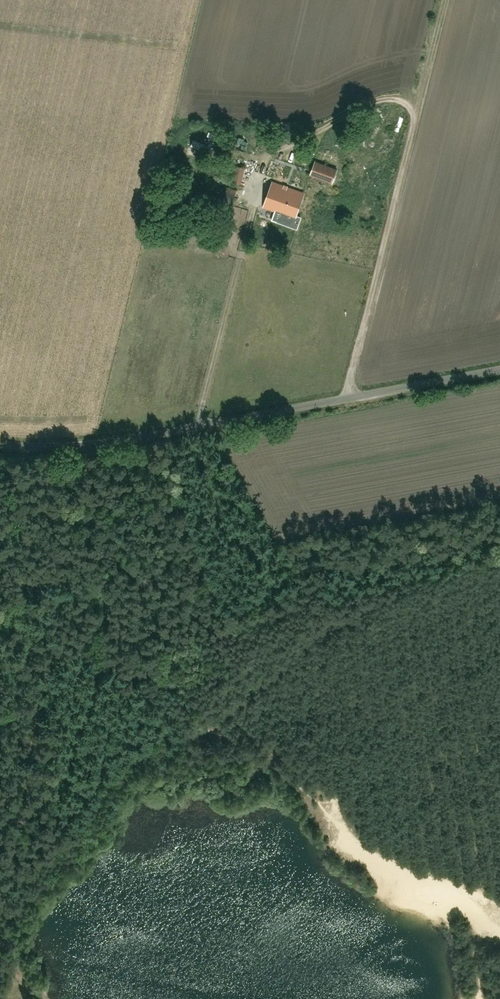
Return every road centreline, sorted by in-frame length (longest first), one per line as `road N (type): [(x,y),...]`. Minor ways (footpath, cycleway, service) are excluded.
road 1 (track): [(15,858),(68,826),(123,767),(153,749),(234,746),(291,761),(358,836),(461,881),(499,912)]
road 2 (residential): [(0,440),(100,445),(499,373)]
road 3 (track): [(100,445),(15,858),(0,899)]
road 4 (track): [(443,0),(346,401)]
road 5 (track): [(223,425),(291,570),(328,751),(324,790)]

